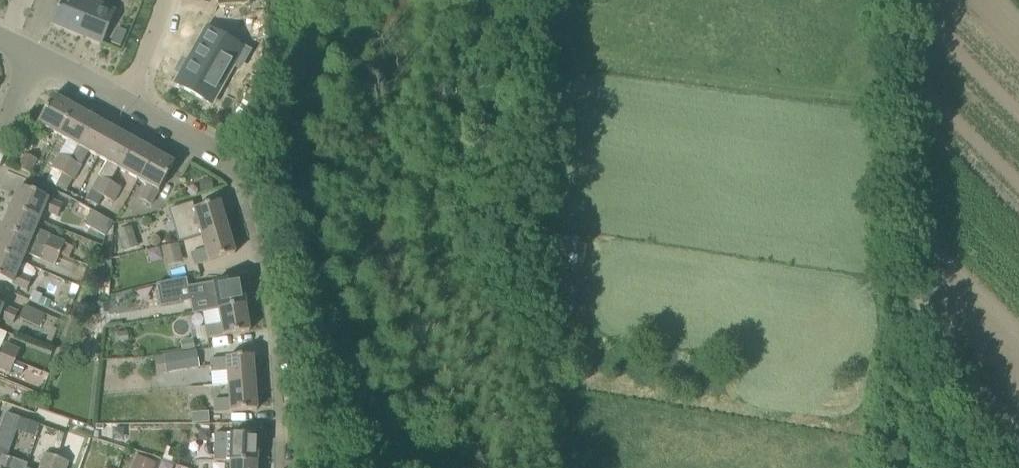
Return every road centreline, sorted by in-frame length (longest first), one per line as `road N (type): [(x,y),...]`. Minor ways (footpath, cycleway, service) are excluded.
road 1 (unclassified): [(1018,463),(973,408),(930,328),(913,262),(903,159),(906,0)]
road 2 (tertiary): [(280,467),(277,290),(248,197),(185,127),(130,100)]

